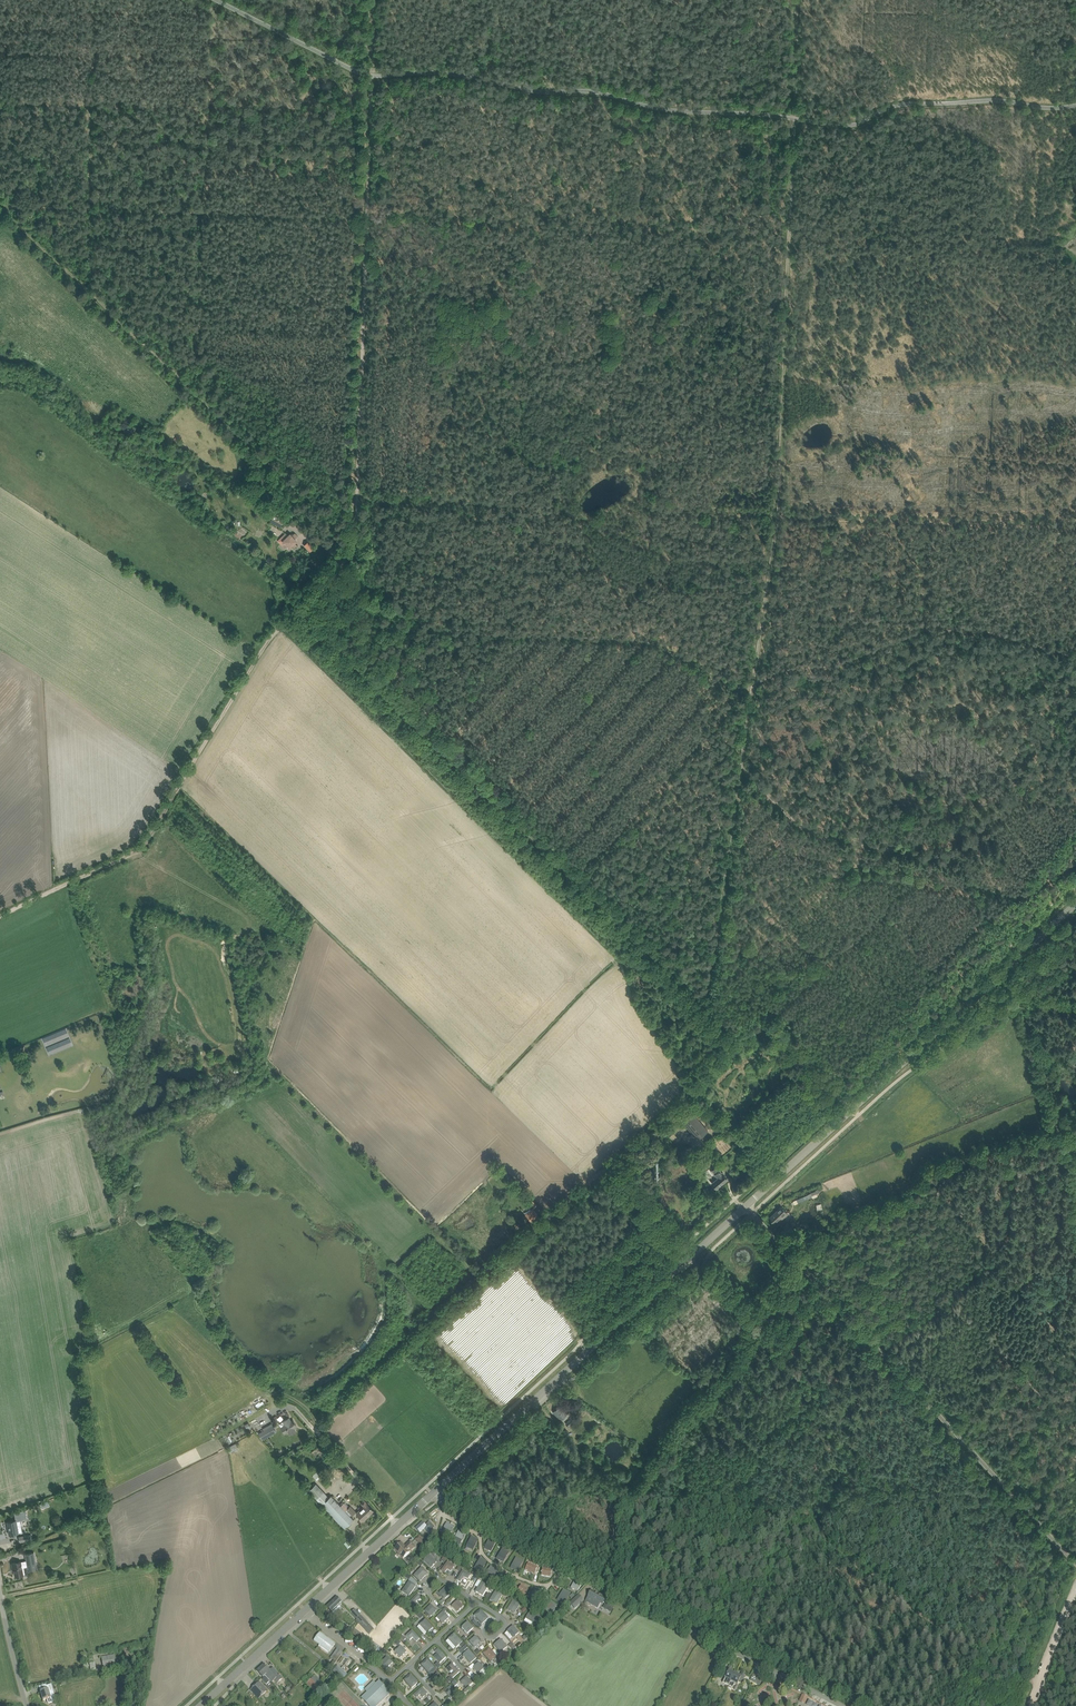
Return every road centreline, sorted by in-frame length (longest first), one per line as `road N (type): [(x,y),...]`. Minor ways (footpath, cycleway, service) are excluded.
road 1 (track): [(4,207),(788,238)]
road 2 (track): [(303,609),(740,1042),(692,1088)]
road 3 (track): [(0,917),(144,844),(262,650),(343,567)]
road 4 (track): [(0,202),(354,539)]
road 5 (track): [(373,76),(354,539)]
road 6 (unclassified): [(842,1705),(432,1494)]
road 7 (secondary): [(746,1206),(1075,904)]
road 8 (track): [(784,373),(652,360),(365,366)]
road 9 (secondary): [(432,1494),(692,1256)]
road 10 (track): [(751,688),(920,628),(990,629),(1075,648)]
road 11 (secondary): [(200,1705),(432,1494)]
road 12 (unclassified): [(692,1256),(607,1164),(692,1088)]
road 13 (track): [(1000,973),(1020,1007),(1075,1190)]
road 14 (track): [(192,386),(203,369),(207,213)]
road 15 (track): [(1027,1705),(1075,1586)]
road 16 (track): [(398,1525),(315,1431)]

